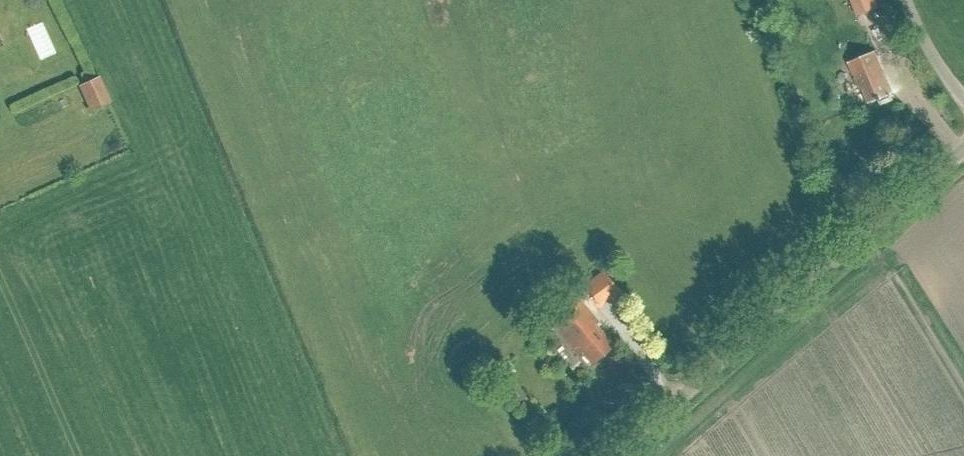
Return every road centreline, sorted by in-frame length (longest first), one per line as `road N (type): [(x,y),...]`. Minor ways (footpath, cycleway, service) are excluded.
road 1 (unclassified): [(610,455),(963,147)]
road 2 (track): [(79,455),(0,279)]

